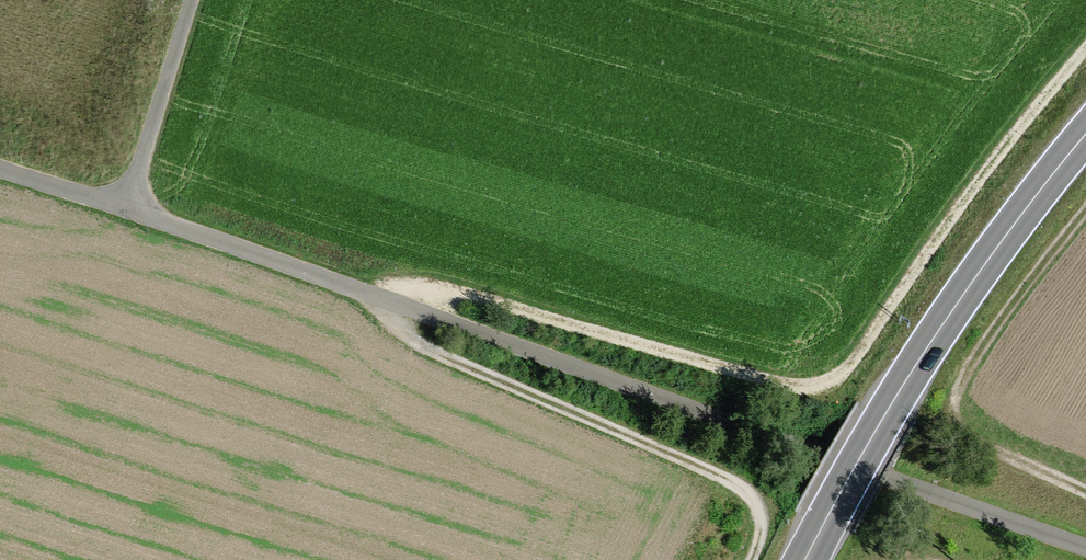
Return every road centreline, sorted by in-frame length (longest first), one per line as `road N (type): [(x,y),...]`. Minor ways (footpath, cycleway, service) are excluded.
road 1 (track): [(1085,549),(0,168)]
road 2 (track): [(1085,49),(957,210),(859,354),(826,381),(787,384),(466,294),(390,304)]
road 3 (track): [(751,559),(761,514),(734,484),(431,350),(390,304)]
road 4 (primary): [(823,525),(926,349),(1085,134)]
road 5 (track): [(1085,496),(969,440),(949,415),(957,384),(1085,208)]
road 6 (track): [(194,0),(122,205)]

